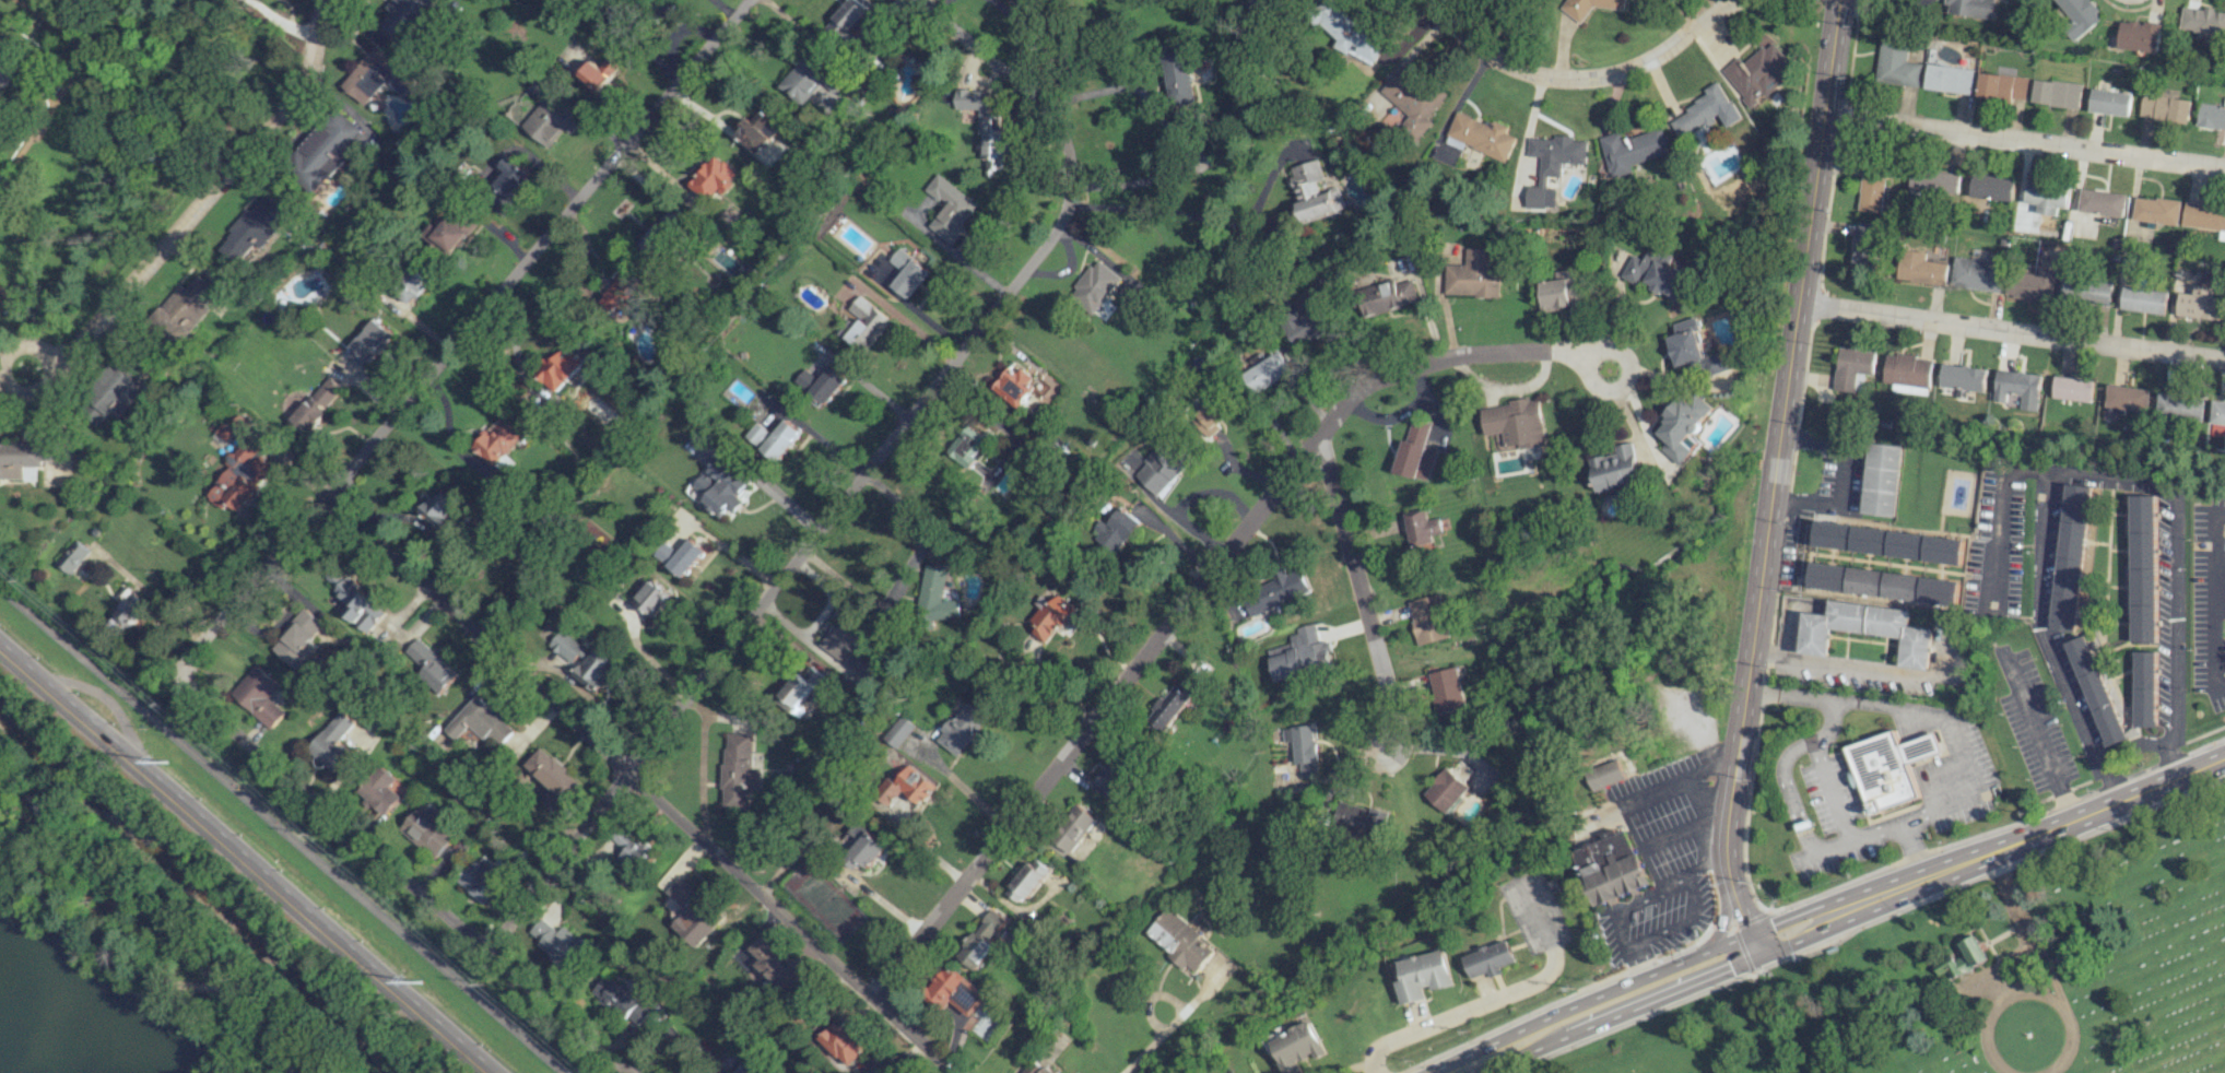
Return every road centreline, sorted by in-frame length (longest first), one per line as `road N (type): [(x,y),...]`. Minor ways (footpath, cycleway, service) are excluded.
road 1 (residential): [(651,1072),(482,945),(168,670),(753,0)]
road 2 (residential): [(1068,205),(482,945)]
road 3 (primary): [(1730,889),(1726,818),(1837,0)]
road 4 (residential): [(949,1072),(326,496)]
road 5 (residential): [(871,998),(1316,436)]
road 6 (tertiary): [(0,652),(485,1072)]
road 7 (residential): [(325,0),(304,83),(75,349),(55,358)]
road 8 (primary): [(1839,909),(1798,913),(1589,999),(1439,1072)]
road 9 (residential): [(2224,365),(1797,302)]
road 10 (residential): [(1316,436),(1353,390),(1471,356),(1554,351),(1573,357),(1597,385),(1625,381),(1615,350),(1573,357)]
road 11 (primary): [(1839,909),(2224,757)]
road 12 (residential): [(2224,169),(1822,115)]
road 13 (primary): [(1478,1072),(1803,939),(1839,909)]
road 14 (residential): [(1748,0),(1588,80),(1544,79),(1495,60),(1432,0)]
road 15 (residential): [(1316,436),(1390,716),(1384,741)]
road 16 (residential): [(1377,1072),(1390,1046),(1550,974),(1555,960),(1529,894)]
road 17 (residential): [(911,0),(1055,125),(1067,156),(1068,205)]
road 18 (residential): [(0,376),(11,391),(27,394),(42,387),(55,358),(26,345),(10,347),(0,363)]

